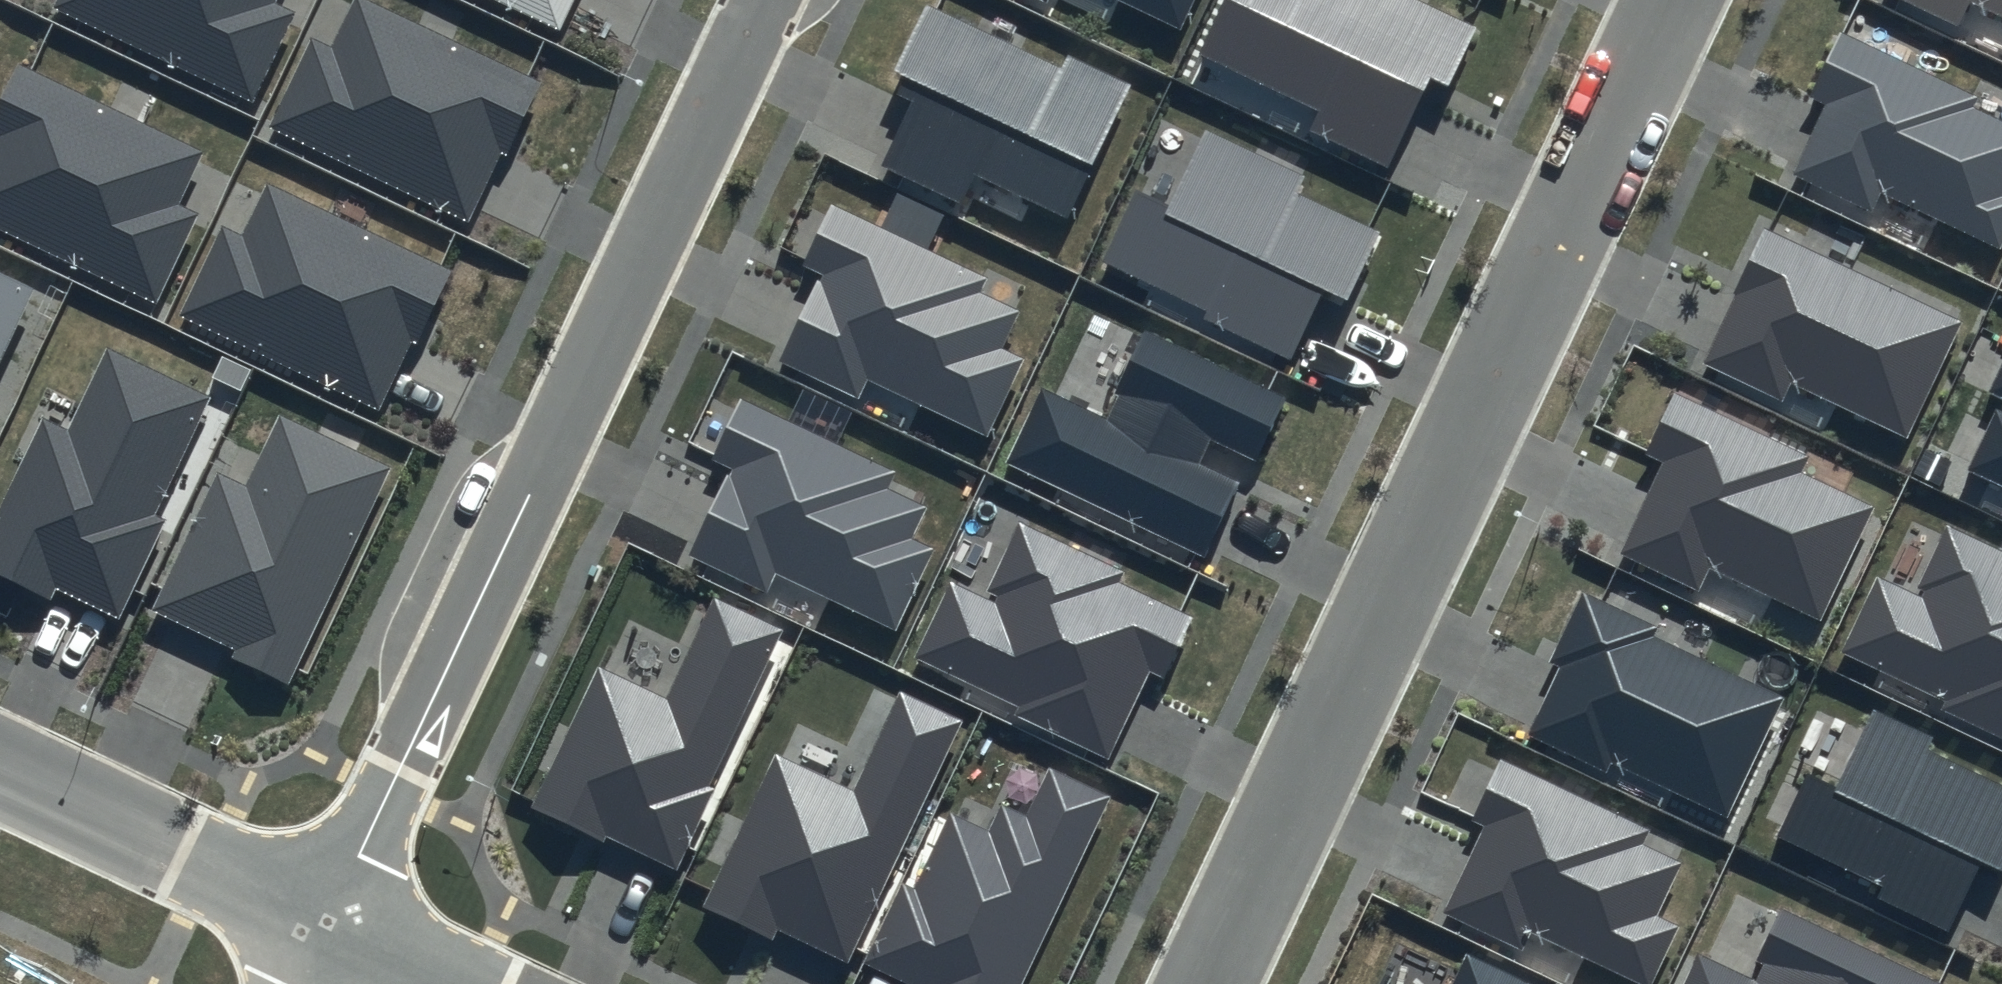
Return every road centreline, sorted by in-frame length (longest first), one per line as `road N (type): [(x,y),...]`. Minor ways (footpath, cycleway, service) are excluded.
road 1 (residential): [(1677,0),(1213,983)]
road 2 (residential): [(329,929),(767,0)]
road 3 (residential): [(0,771),(329,929)]
road 4 (residential): [(329,929),(445,983)]

